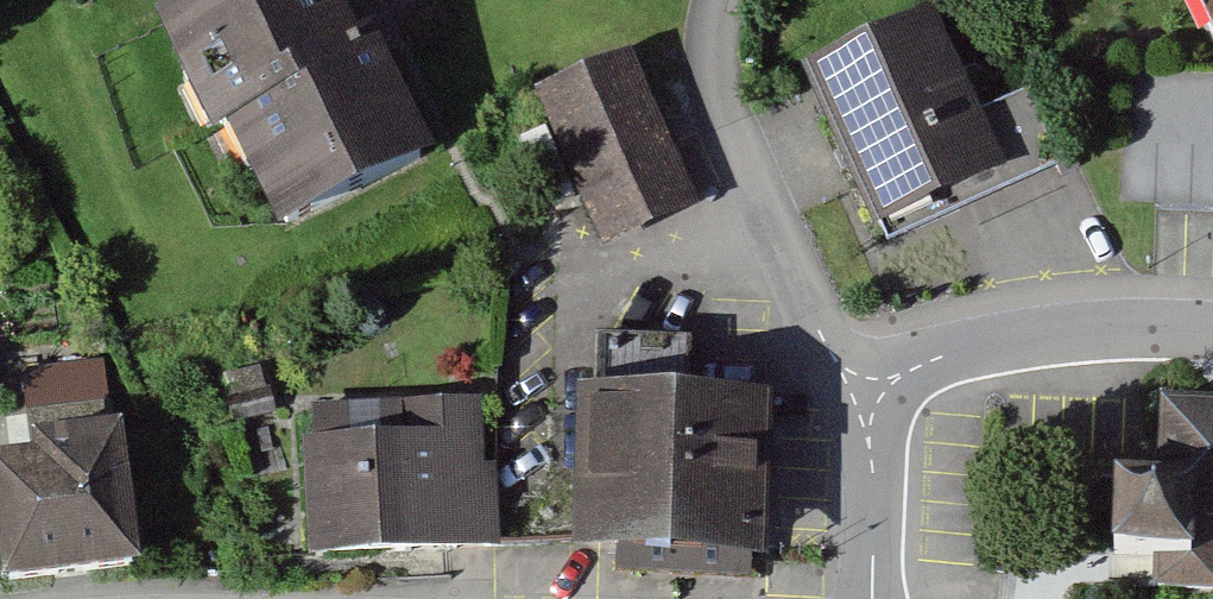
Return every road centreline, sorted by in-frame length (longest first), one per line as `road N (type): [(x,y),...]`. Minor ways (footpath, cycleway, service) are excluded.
road 1 (residential): [(865,391),(832,339),(754,159),(722,53),(735,0)]
road 2 (residential): [(865,391),(943,355),(1052,330),(1212,326)]
road 3 (residential): [(873,598),(865,391)]

